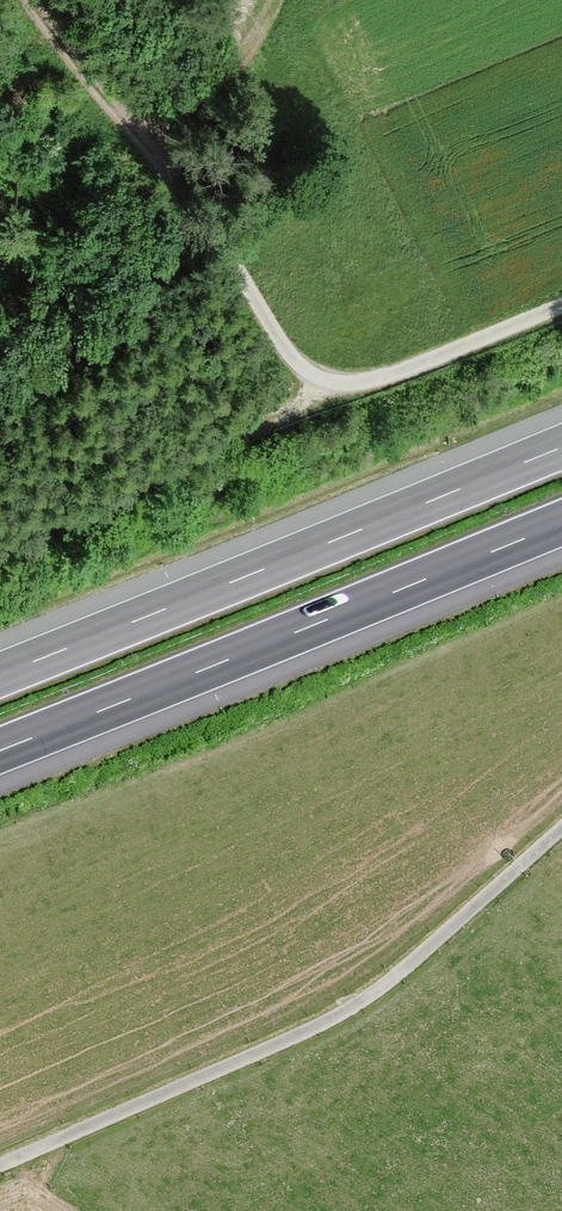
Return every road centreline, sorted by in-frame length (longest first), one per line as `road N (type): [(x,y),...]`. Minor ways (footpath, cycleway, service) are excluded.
road 1 (track): [(561,306),(388,376),(332,382),(313,375),(281,344),(172,177),(30,0)]
road 2 (track): [(0,1166),(342,1013),(561,828)]
road 3 (motorway): [(0,751),(561,523)]
road 4 (motorway): [(561,447),(0,675)]

